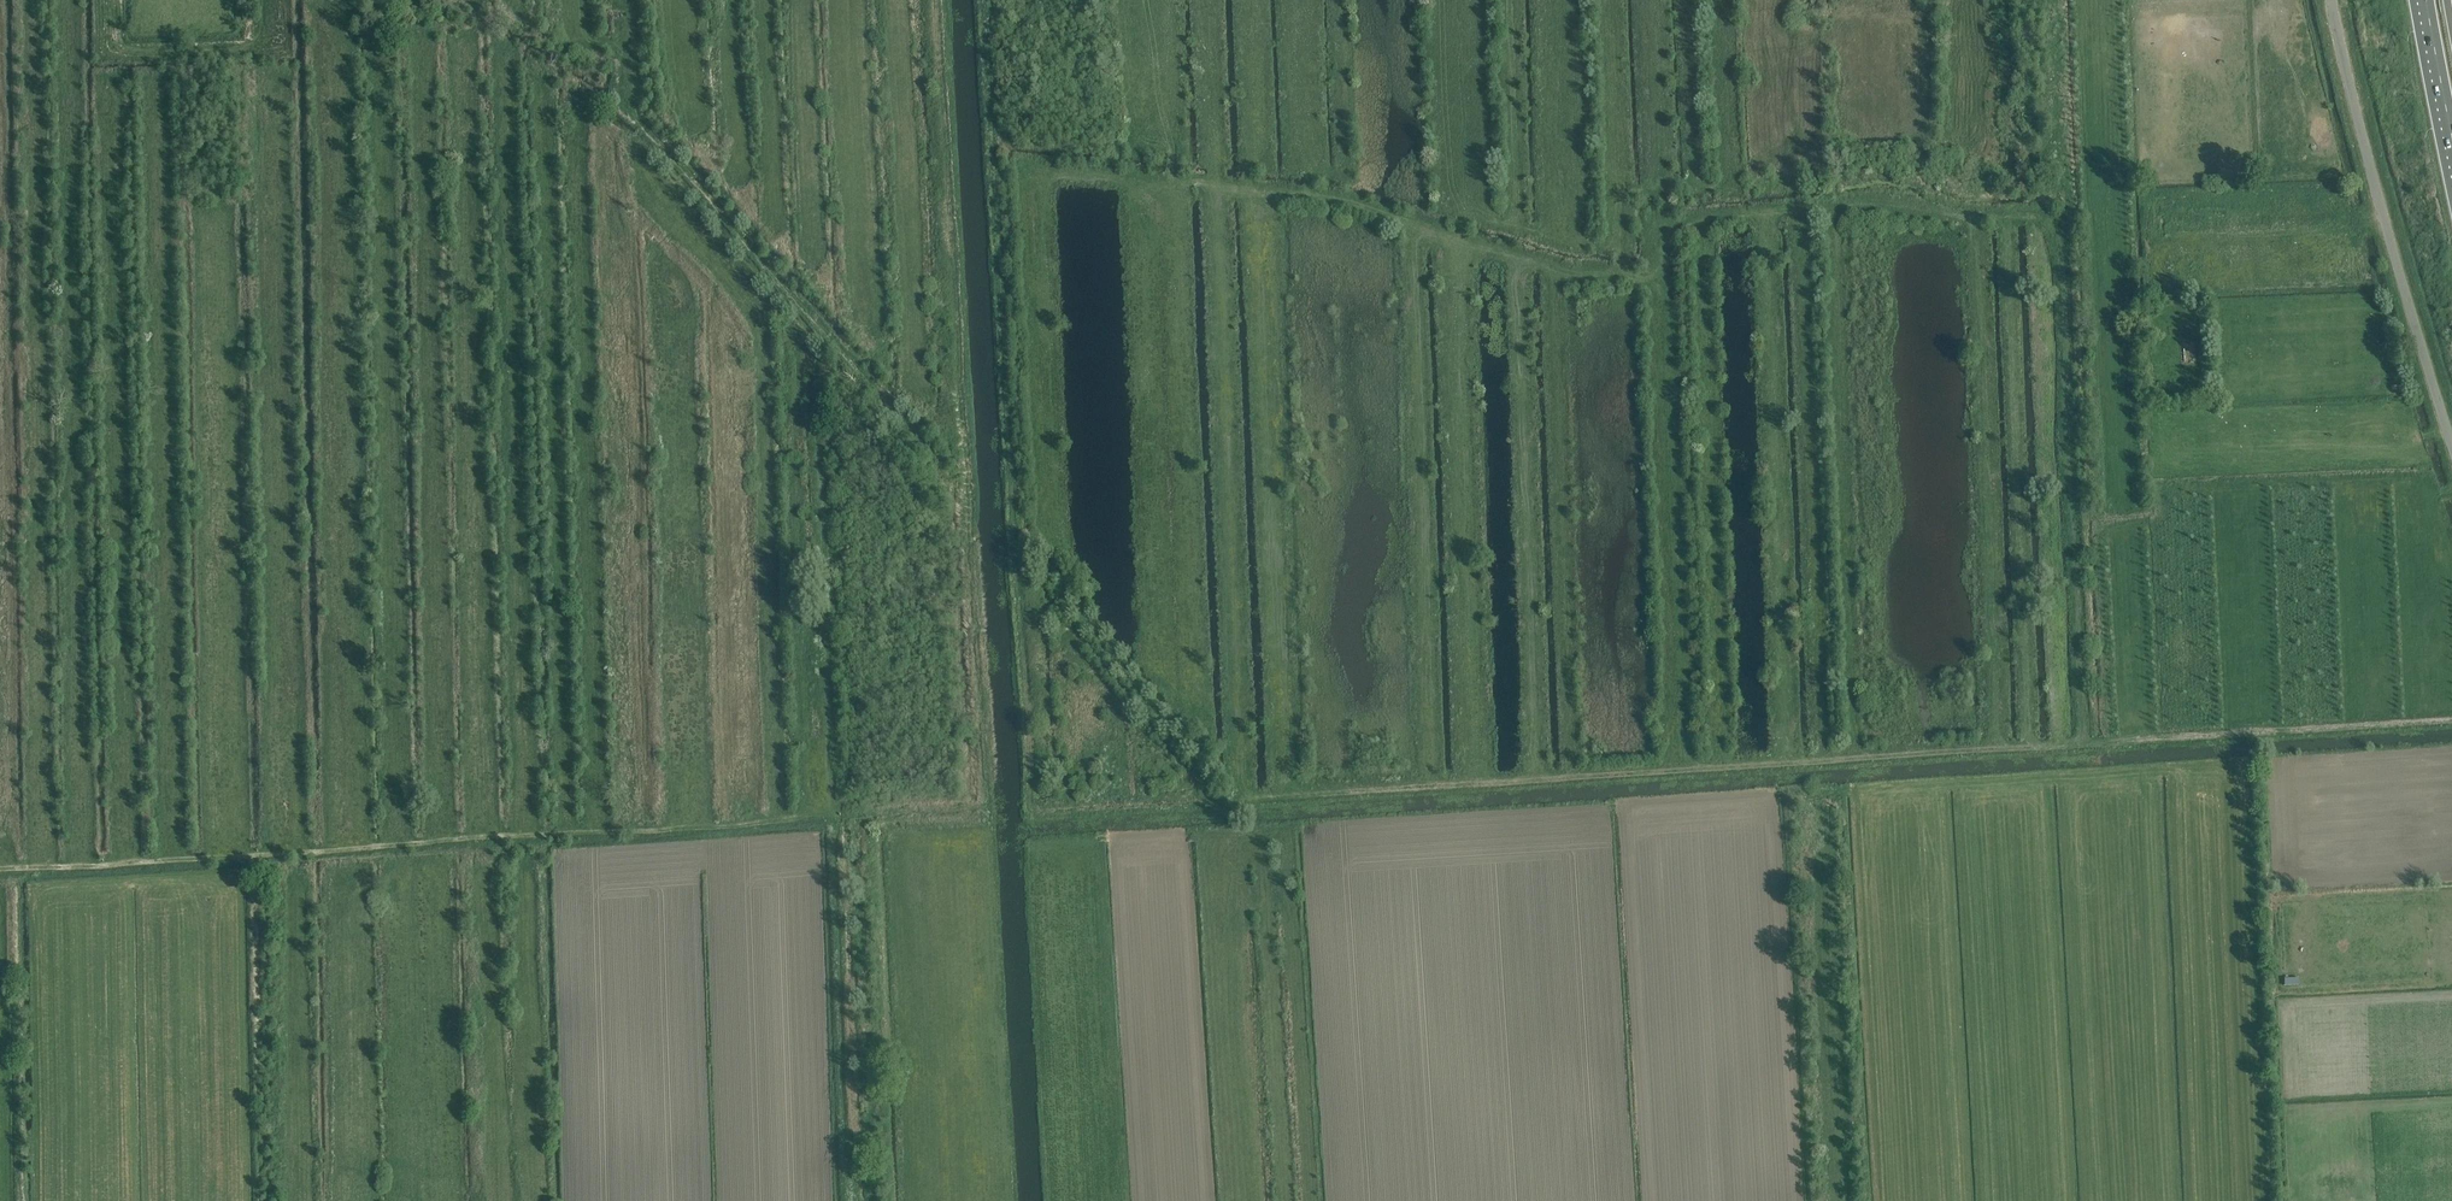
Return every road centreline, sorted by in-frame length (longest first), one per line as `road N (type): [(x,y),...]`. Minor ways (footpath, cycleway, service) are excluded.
road 1 (track): [(2451,710),(2127,742),(1239,799)]
road 2 (unclassified): [(2451,443),(2372,174),(2332,0)]
road 3 (trunk): [(2424,0),(2451,136)]

